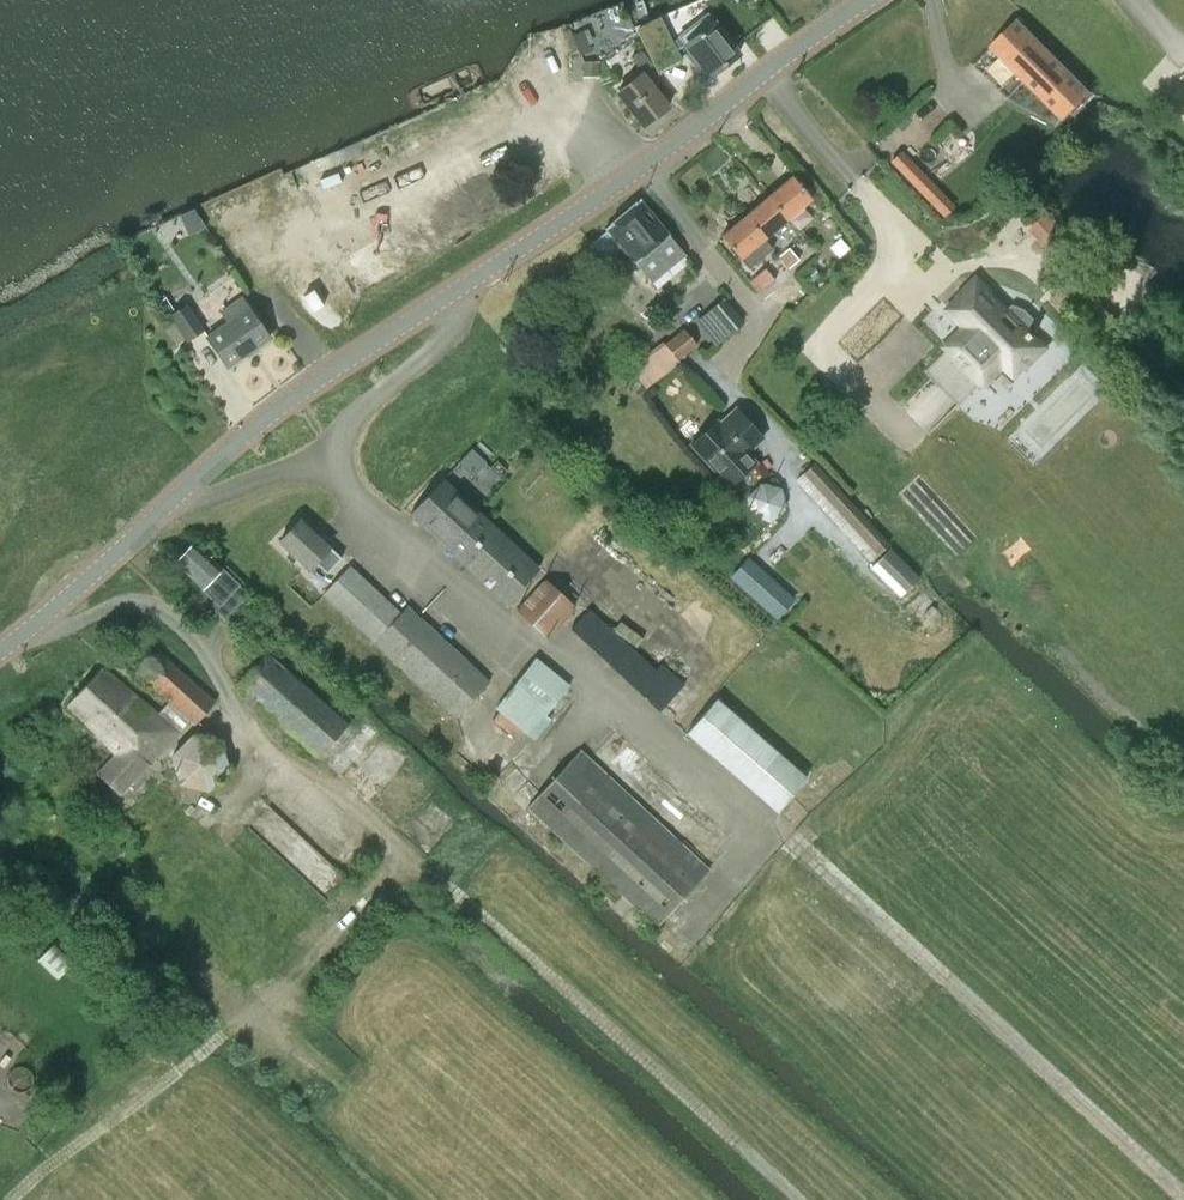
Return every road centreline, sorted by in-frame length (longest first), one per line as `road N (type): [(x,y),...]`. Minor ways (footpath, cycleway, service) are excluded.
road 1 (tertiary): [(0,652),(283,404),(613,184),(866,0)]
road 2 (track): [(1183,1192),(787,838)]
road 3 (track): [(791,1199),(570,996),(393,849)]

